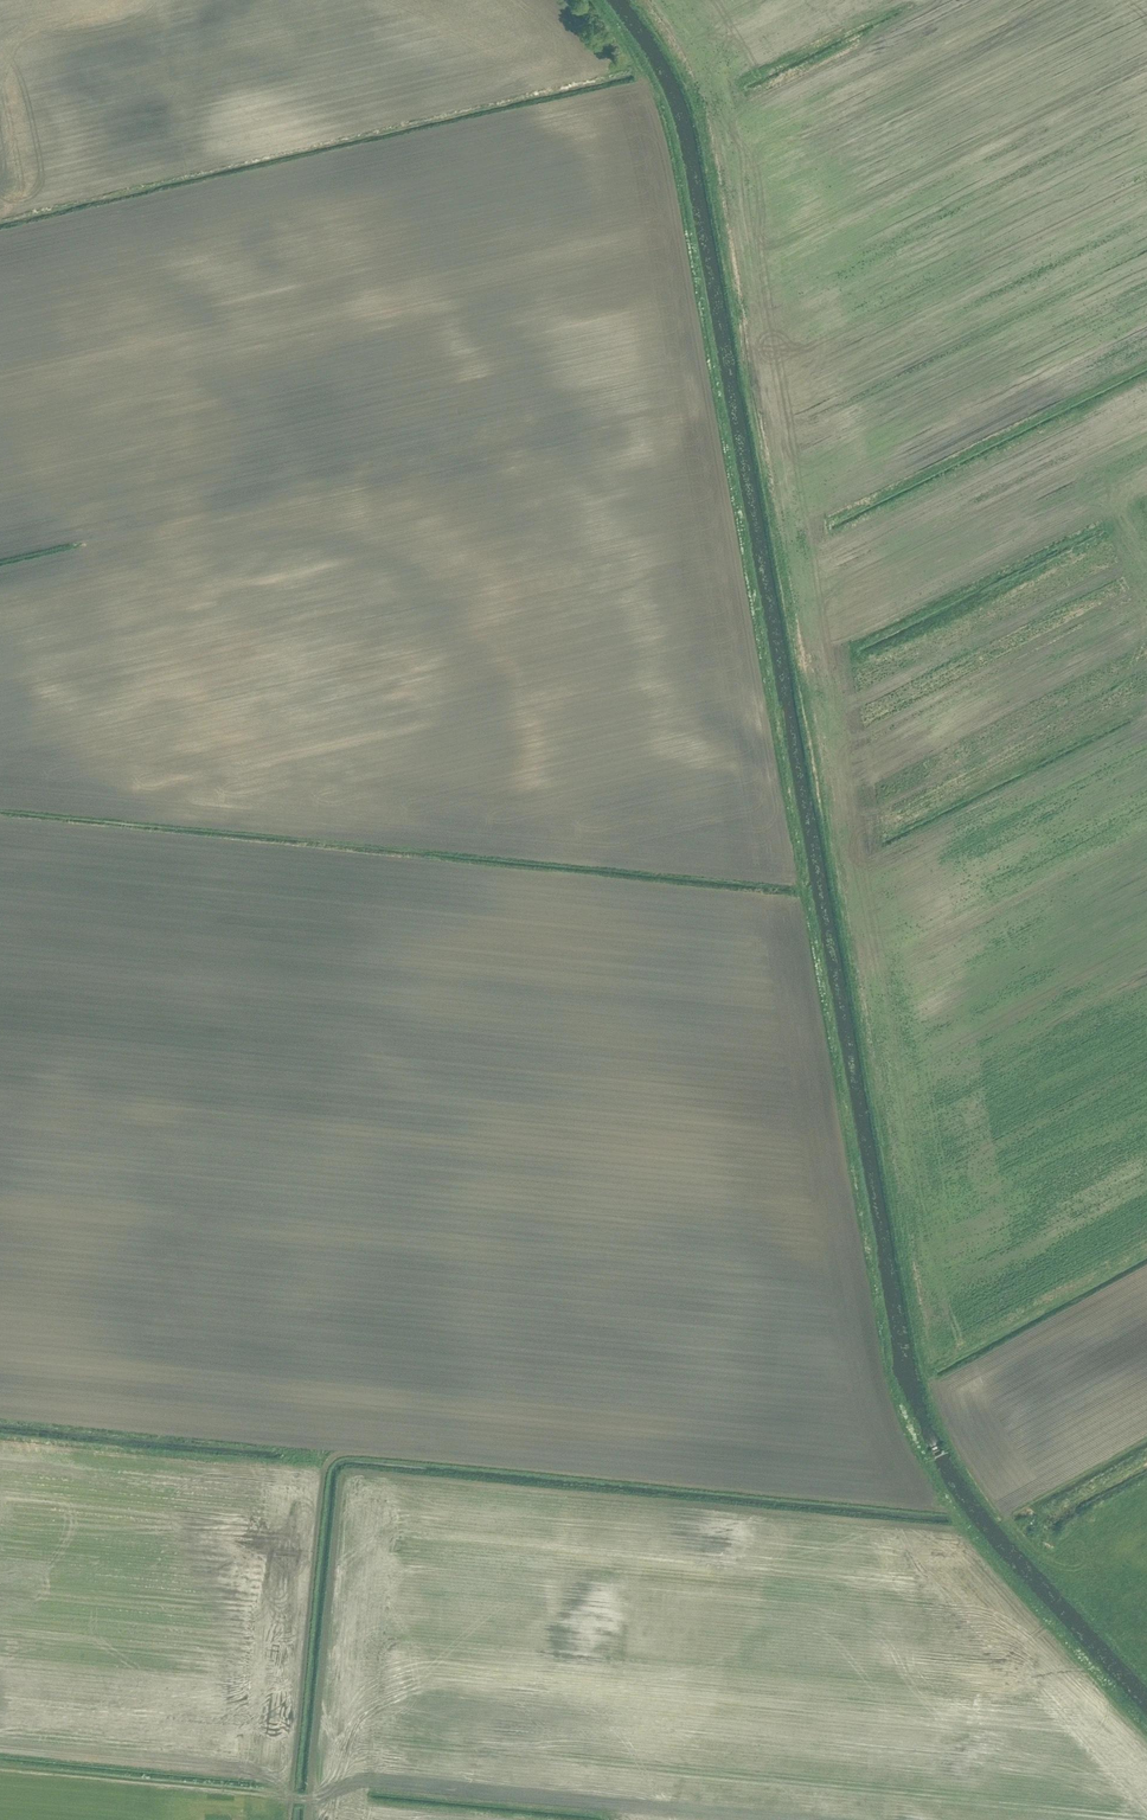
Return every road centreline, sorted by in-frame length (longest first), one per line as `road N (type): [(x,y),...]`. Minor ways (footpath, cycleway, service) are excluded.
road 1 (track): [(599,0),(667,108),(898,1384),(940,1491),(1146,1726)]

